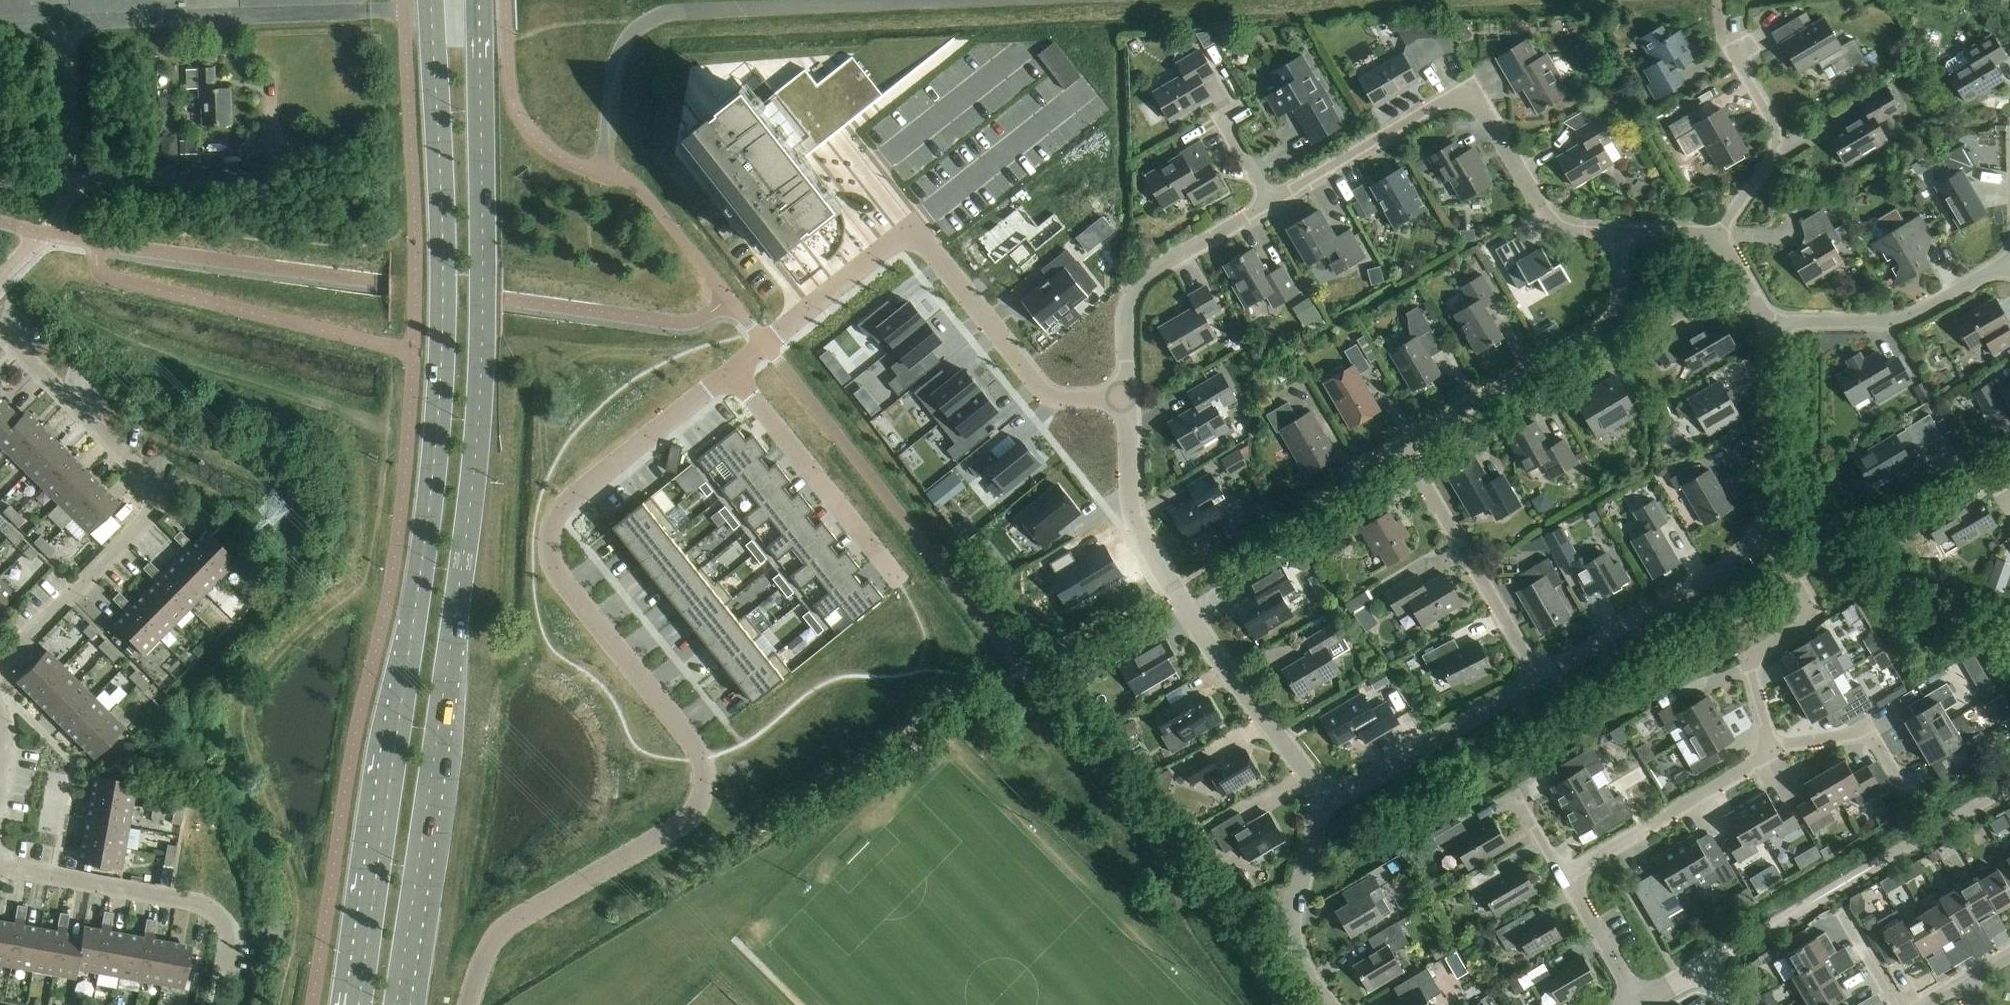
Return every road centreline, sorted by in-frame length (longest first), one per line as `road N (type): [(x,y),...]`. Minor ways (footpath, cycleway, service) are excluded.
road 1 (primary): [(406,951),(473,492),(485,275),(479,0)]
road 2 (primary): [(431,0),(443,275),(440,392),(367,946)]
road 3 (residential): [(1539,675),(1408,450),(1412,440),(1603,329),(1621,297),(1618,230)]
road 4 (residential): [(731,372),(572,499),(549,540),(565,584),(701,759)]
road 5 (residential): [(765,345),(910,229),(1050,394),(1128,396)]
road 6 (residential): [(0,334),(157,498),(142,525),(0,666)]
road 7 (residential): [(1128,396),(1130,496),(1144,540),(1319,794)]
road 8 (residential): [(1618,230),(1557,222),(1478,100),(1461,94),(1269,202)]
road 9 (residential): [(469,1004),(499,935),(692,815),(703,793),(701,759)]
road 10 (residential): [(0,868),(197,904),(226,929),(224,971)]
road 11 (residential): [(1755,539),(1782,553),(1812,610),(1801,632),(1748,662),(1770,751)]
road 12 (residential): [(731,372),(898,580)]
road 13 (residential): [(1269,202),(1142,284),(1127,319),(1128,396)]
road 14 (residential): [(1539,675),(1733,562),(1755,539)]
road 15 (residential): [(1767,324),(1904,319),(2009,270)]
road 16 (residential): [(1319,794),(1346,792),(1539,675)]
road 17 (residential): [(1770,751),(1565,879)]
road 18 (residential): [(1720,238),(1769,161),(1776,128),(1723,40)]
road 19 (residential): [(1328,1004),(1295,942),(1319,794)]
road 20 (residential): [(1755,539),(1768,478),(1767,324)]
road 21 (residential): [(1770,751),(1868,725),(1910,797)]
road 22 (residential): [(1565,879),(1640,1004)]

